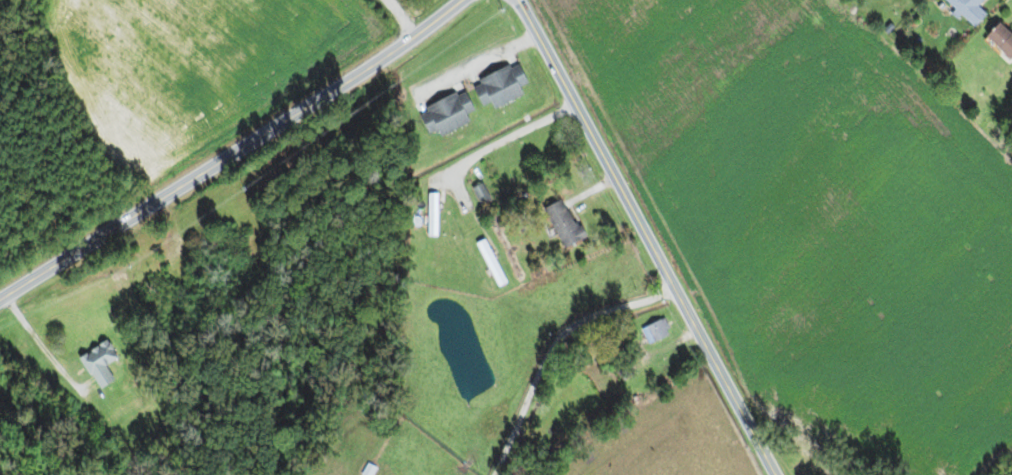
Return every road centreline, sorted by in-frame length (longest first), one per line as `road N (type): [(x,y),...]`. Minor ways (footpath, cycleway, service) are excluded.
road 1 (residential): [(0,297),(355,75),(460,0)]
road 2 (residential): [(765,474),(518,0)]
road 3 (track): [(2,296),(89,407)]

